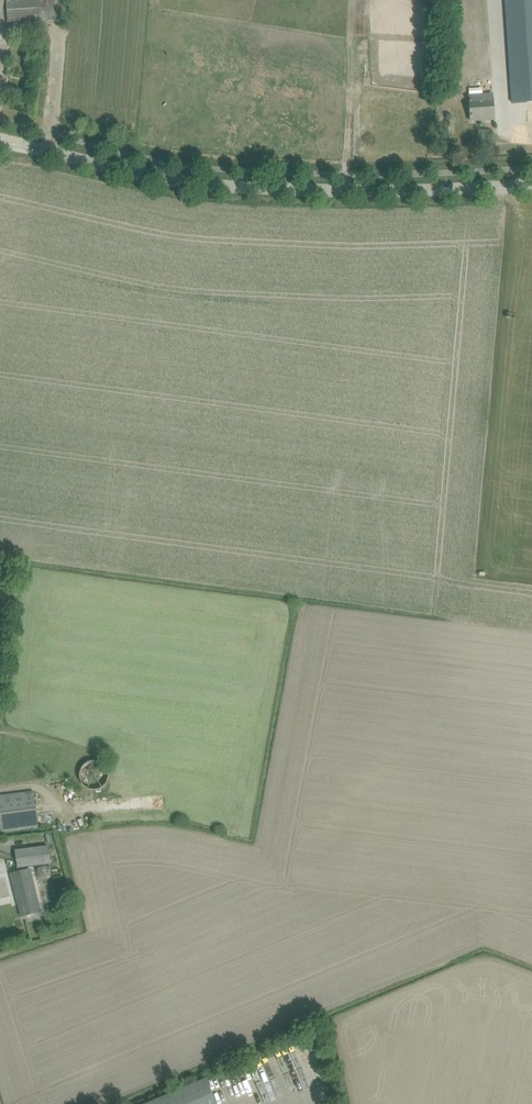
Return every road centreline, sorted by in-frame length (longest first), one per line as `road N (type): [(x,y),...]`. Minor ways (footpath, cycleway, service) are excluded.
road 1 (residential): [(531,186),(218,186),(15,144)]

